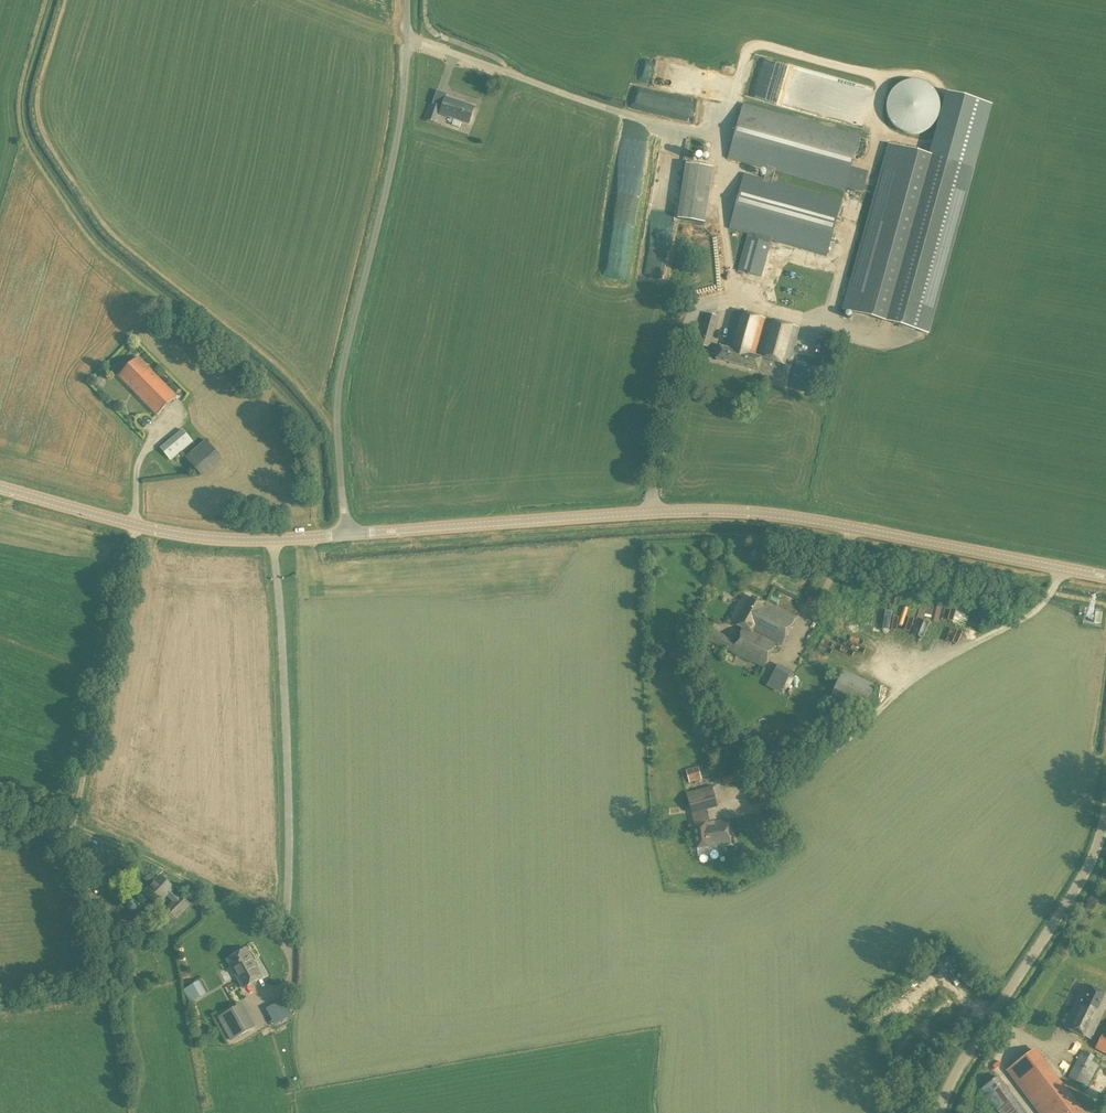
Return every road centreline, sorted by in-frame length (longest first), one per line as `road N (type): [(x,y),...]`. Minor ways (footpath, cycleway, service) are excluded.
road 1 (tertiary): [(1105,577),(803,516),(717,509),(346,534)]
road 2 (unclassified): [(346,534),(339,378),(391,174),(408,0)]
road 3 (tertiary): [(346,534),(207,538),(0,487)]
road 4 (unclassified): [(940,1112),(965,1056),(1082,877),(1105,809)]

